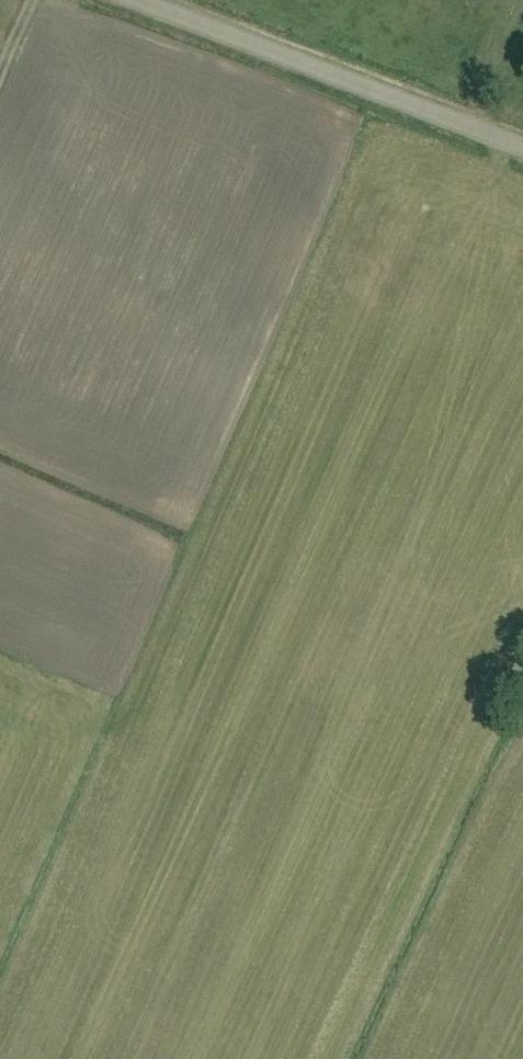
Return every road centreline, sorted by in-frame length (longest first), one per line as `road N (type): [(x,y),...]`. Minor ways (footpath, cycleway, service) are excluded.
road 1 (unclassified): [(522,148),(135,0)]

